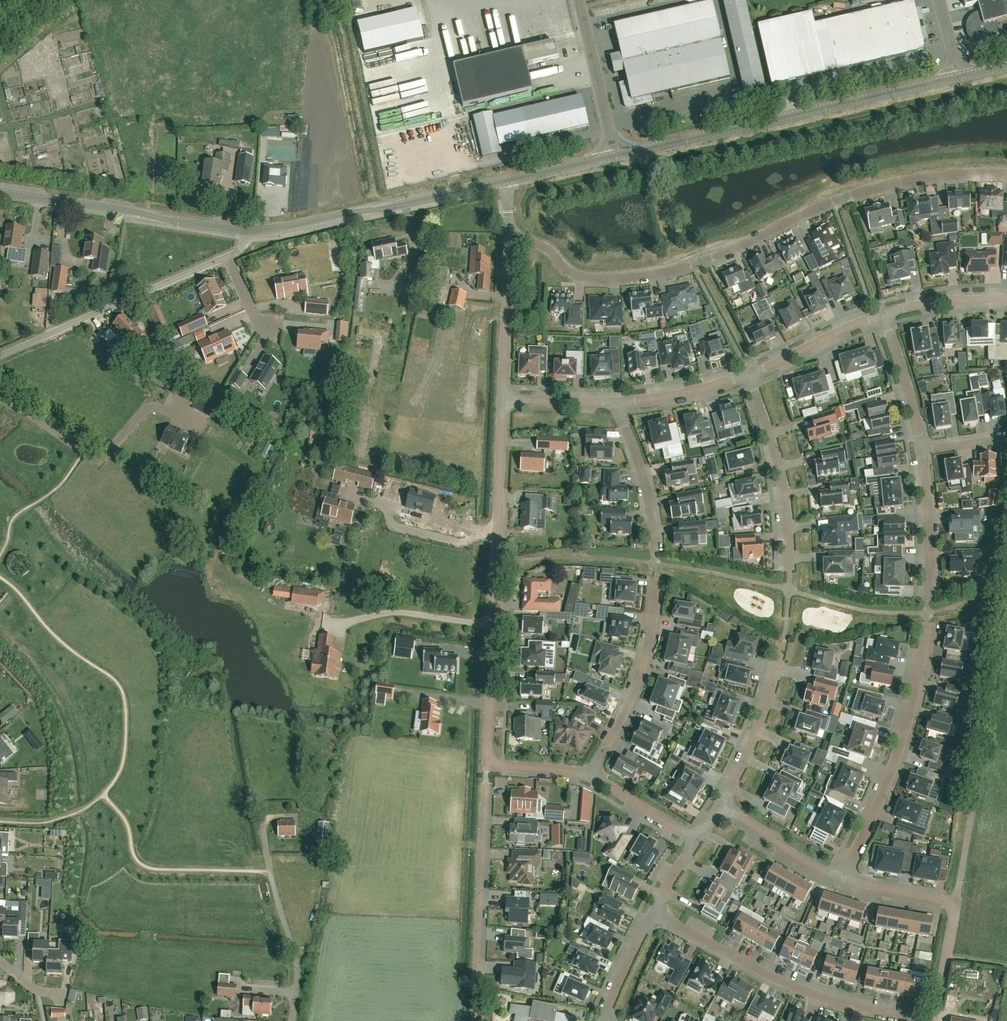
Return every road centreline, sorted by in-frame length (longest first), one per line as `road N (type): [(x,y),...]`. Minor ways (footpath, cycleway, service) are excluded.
road 1 (residential): [(1006,174),(865,192),(712,258),(655,274),(581,278),(541,246),(508,239)]
road 2 (residential): [(487,766),(503,401)]
road 3 (unclassified): [(616,156),(958,77)]
road 4 (residential): [(653,913),(798,989),(917,1020)]
road 5 (unclassified): [(246,231),(510,180)]
road 6 (residential): [(927,628),(896,757),(839,878)]
road 7 (residential): [(0,356),(228,255)]
road 8 (unclassified): [(0,193),(246,231)]
road 9 (residential): [(935,1020),(956,903),(839,878)]
road 10 (residential): [(474,1020),(486,786)]
road 11 (residential): [(258,803),(295,952),(292,1020)]
road 12 (residential): [(656,583),(638,679),(588,775)]
road 13 (residential): [(789,567),(781,476),(749,375)]
road 14 (residential): [(783,642),(761,720),(720,806)]
road 15 (residential): [(503,401),(508,239)]
road 16 (unclassified): [(616,156),(579,0)]
road 17 (residential): [(655,550),(643,479),(614,403)]
road 18 (residential): [(749,375),(884,315)]
road 19 (residential): [(928,595),(921,452)]
road 20 (residential): [(921,452),(884,315)]
road 21 (residential): [(839,878),(720,806)]
road 22 (residential): [(614,403),(749,375)]
road 23 (residential): [(588,775),(697,841)]
road 24 (residential): [(884,315),(1006,300)]
road 25 (residential): [(100,462),(0,394)]

